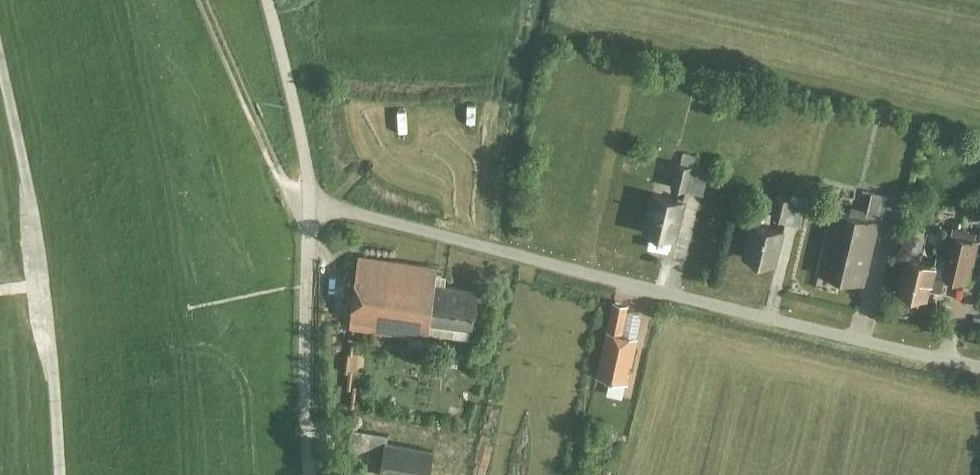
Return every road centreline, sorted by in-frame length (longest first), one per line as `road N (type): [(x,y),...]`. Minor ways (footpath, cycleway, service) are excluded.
road 1 (residential): [(310,205),(979,366)]
road 2 (track): [(64,474),(39,230),(0,53)]
road 3 (residential): [(307,474),(310,205)]
road 4 (track): [(211,0),(286,188),(310,205)]
road 5 (residential): [(310,205),(268,0)]

